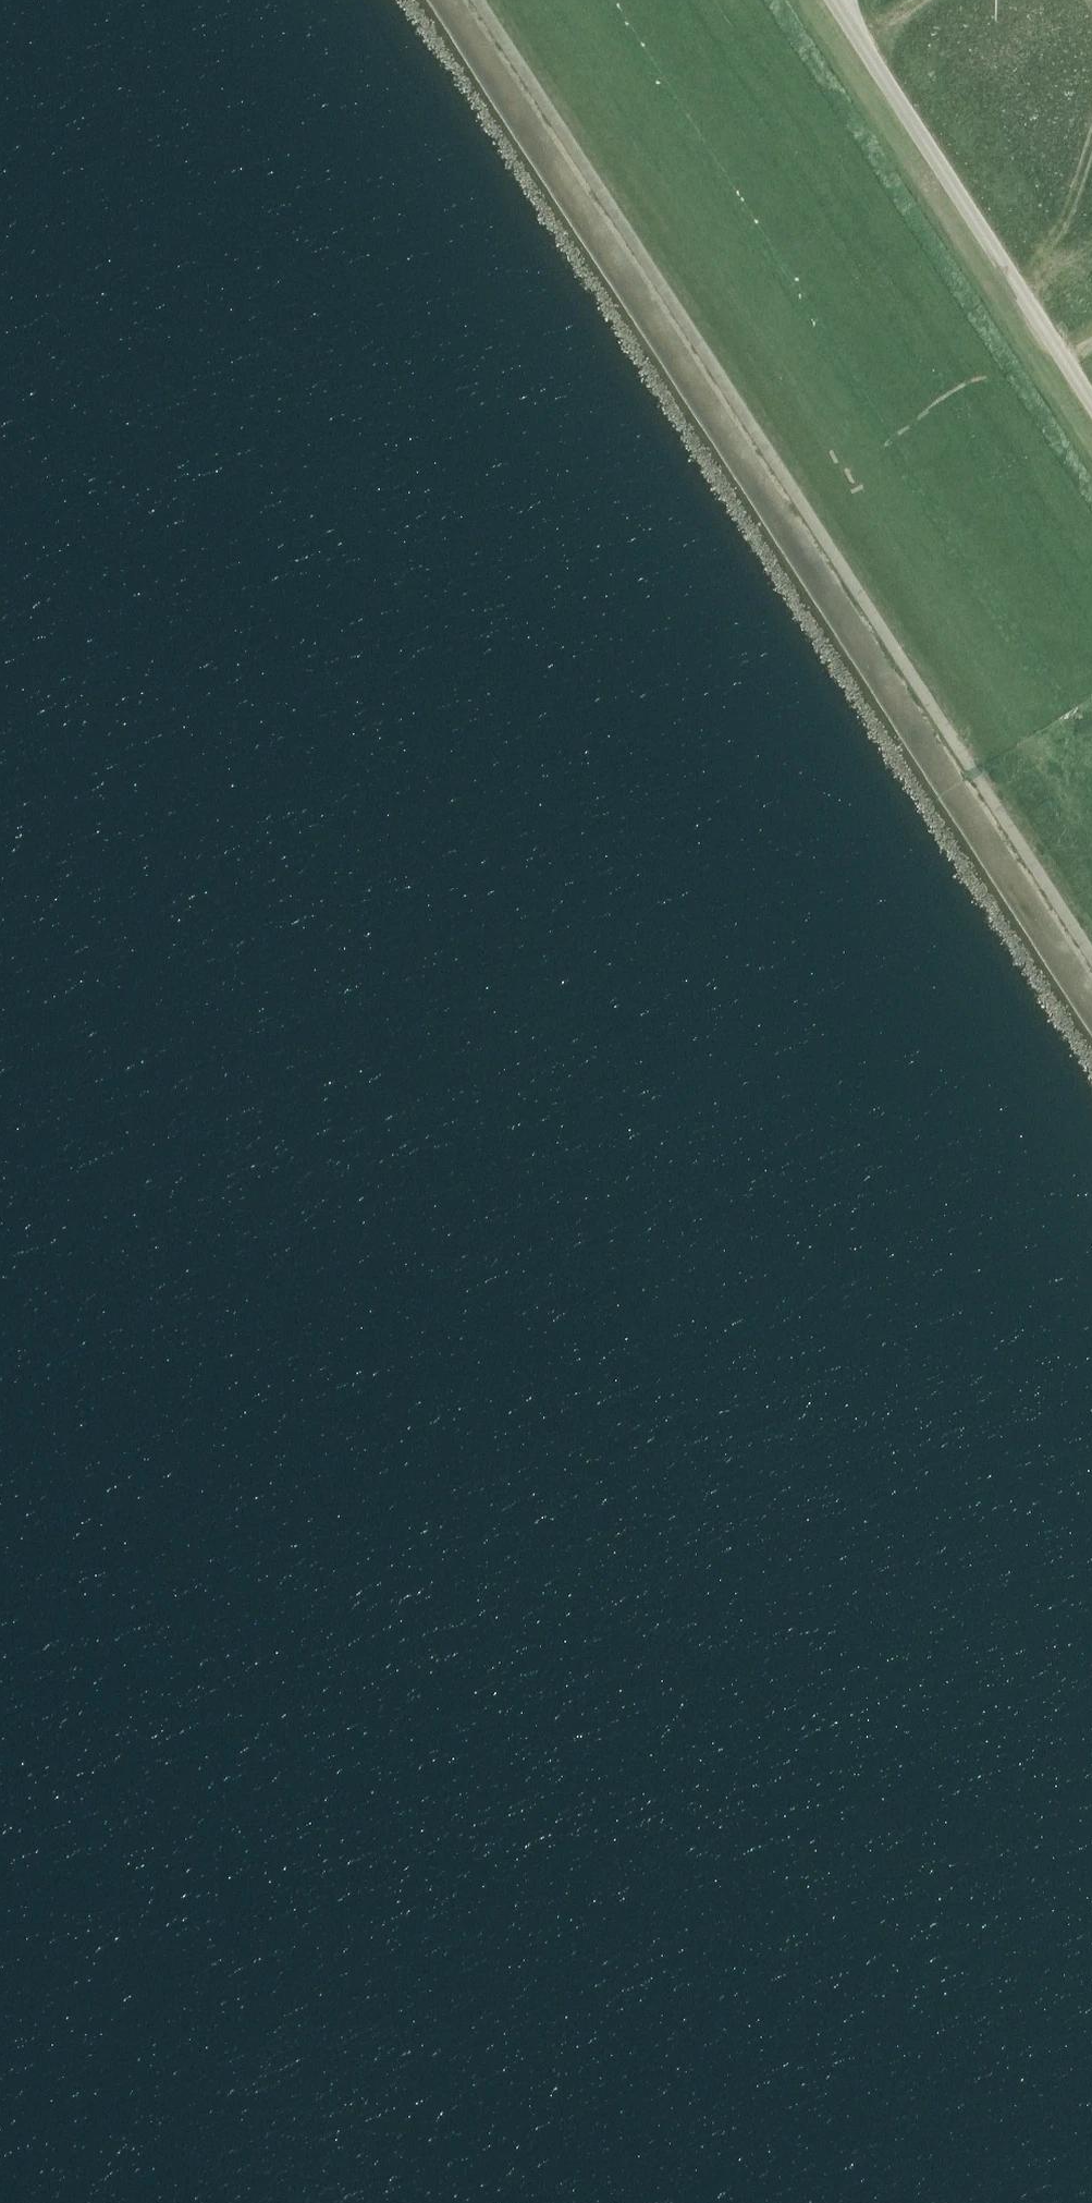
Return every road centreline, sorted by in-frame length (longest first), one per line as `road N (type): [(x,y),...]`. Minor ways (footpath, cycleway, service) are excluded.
road 1 (unclassified): [(1091,957),(478,0)]

